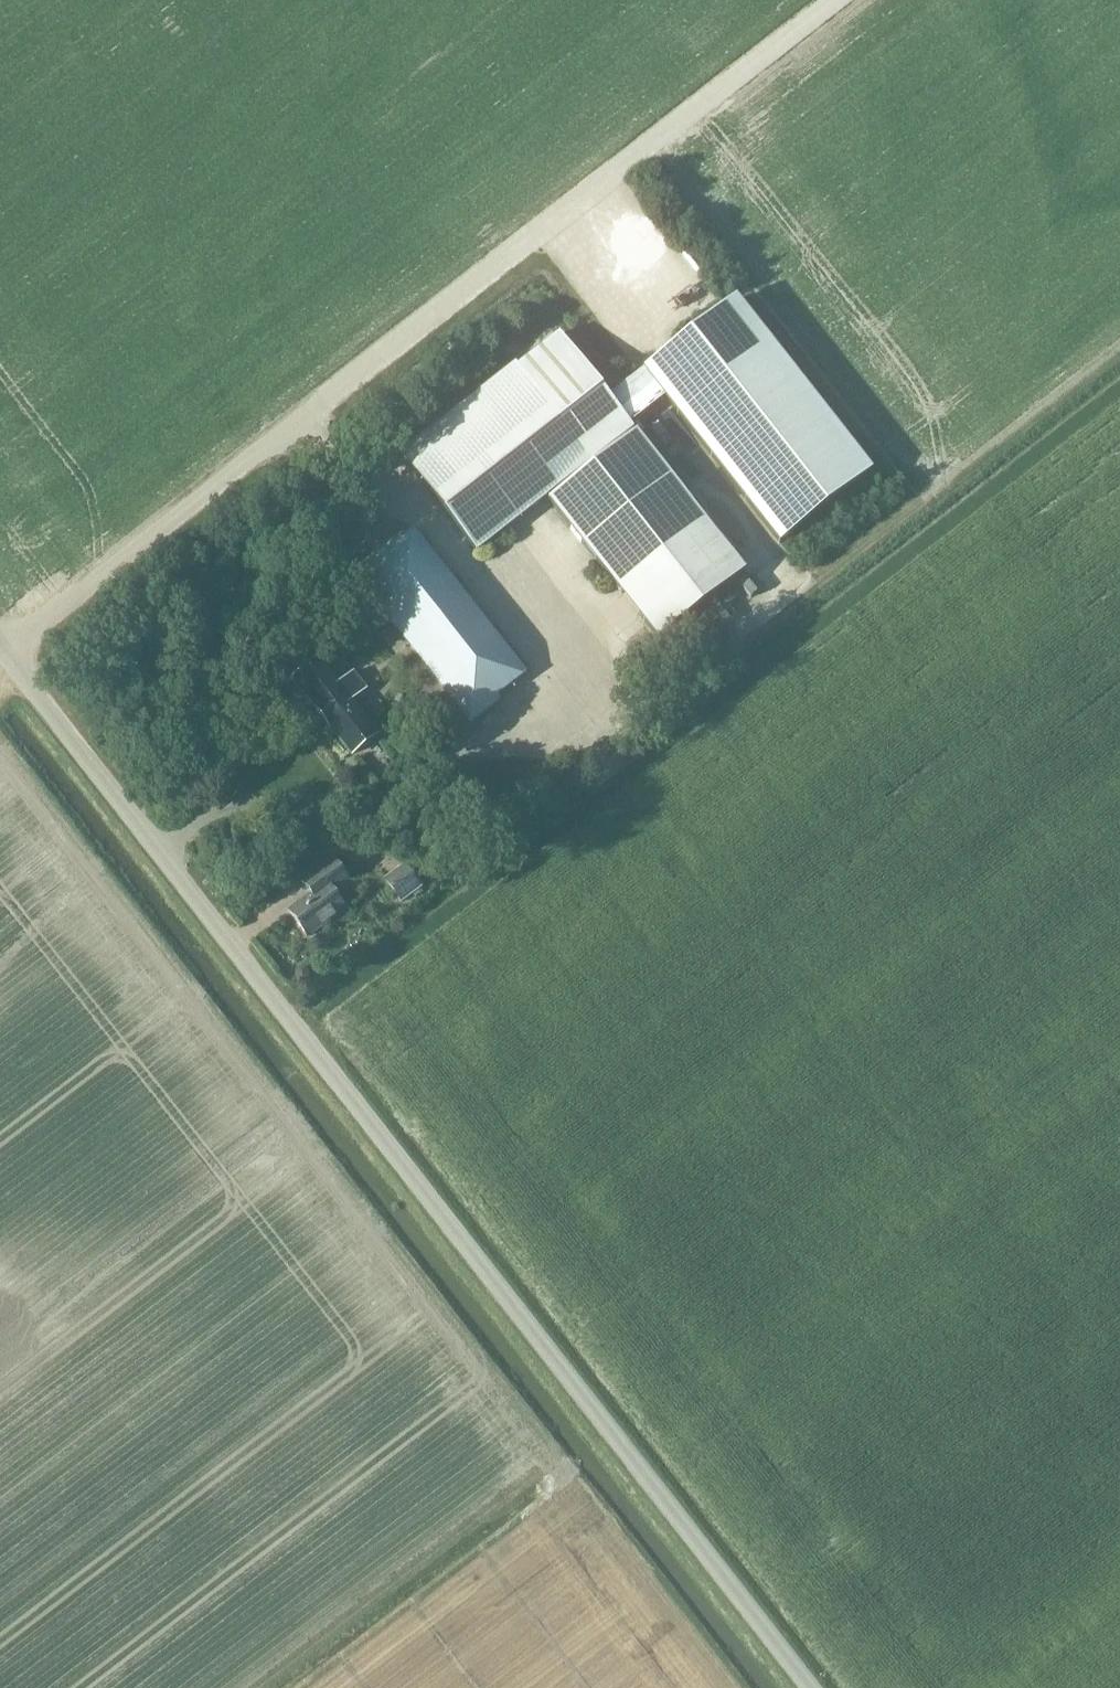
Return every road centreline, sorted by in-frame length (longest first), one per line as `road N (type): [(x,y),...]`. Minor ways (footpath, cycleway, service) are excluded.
road 1 (unclassified): [(806,1687),(0,643)]

